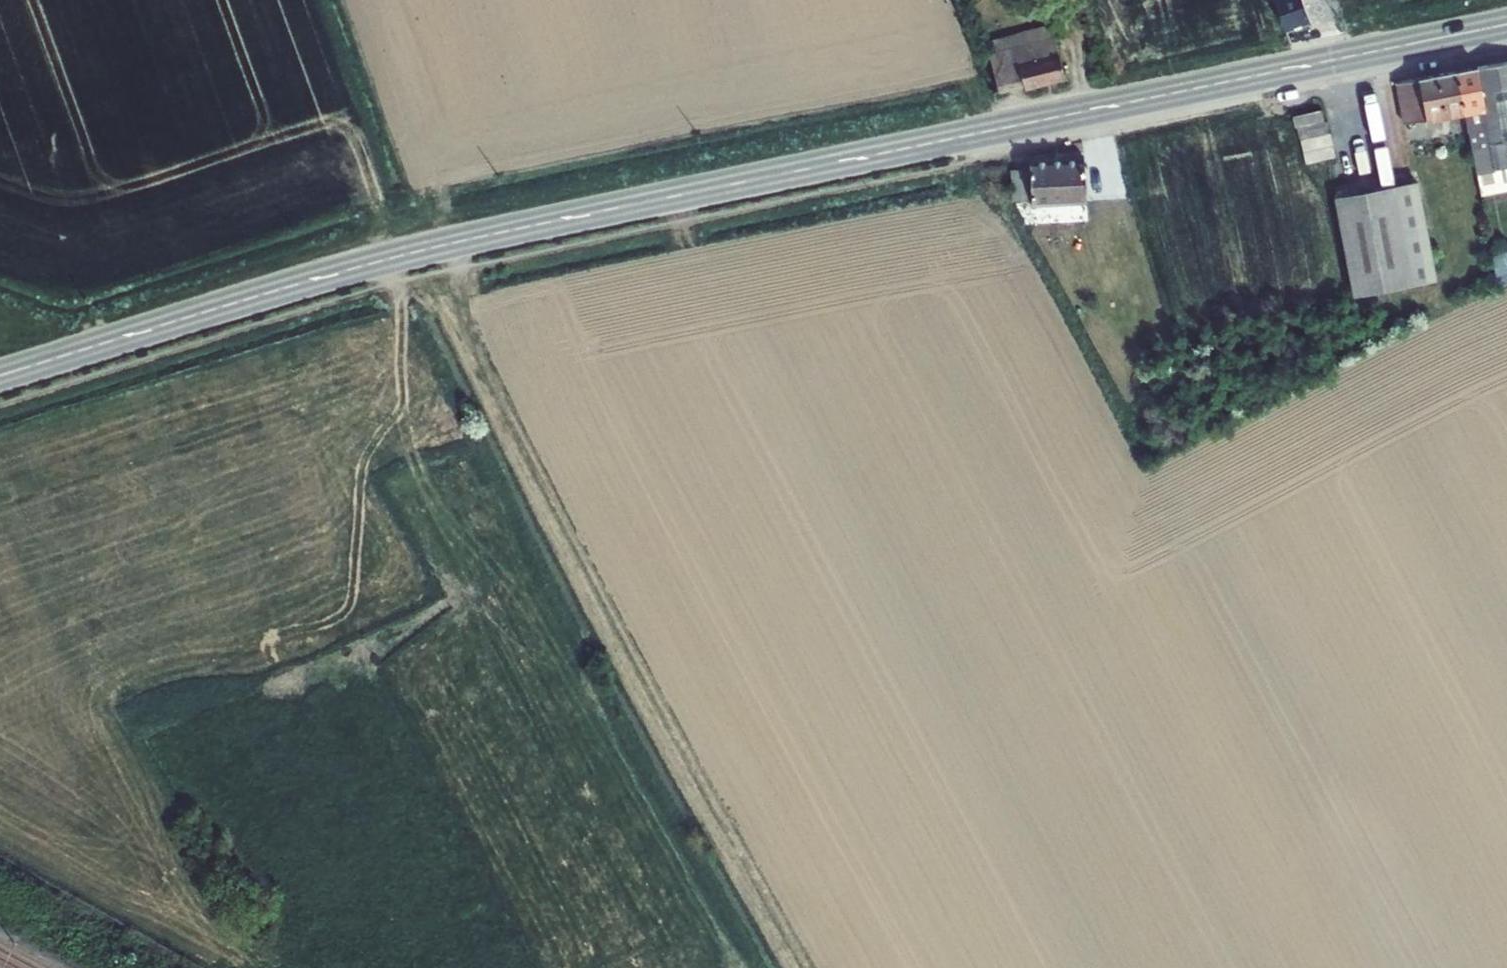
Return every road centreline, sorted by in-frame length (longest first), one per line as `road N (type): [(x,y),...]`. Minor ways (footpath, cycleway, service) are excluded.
road 1 (secondary): [(0,375),(448,244),(1506,24)]

